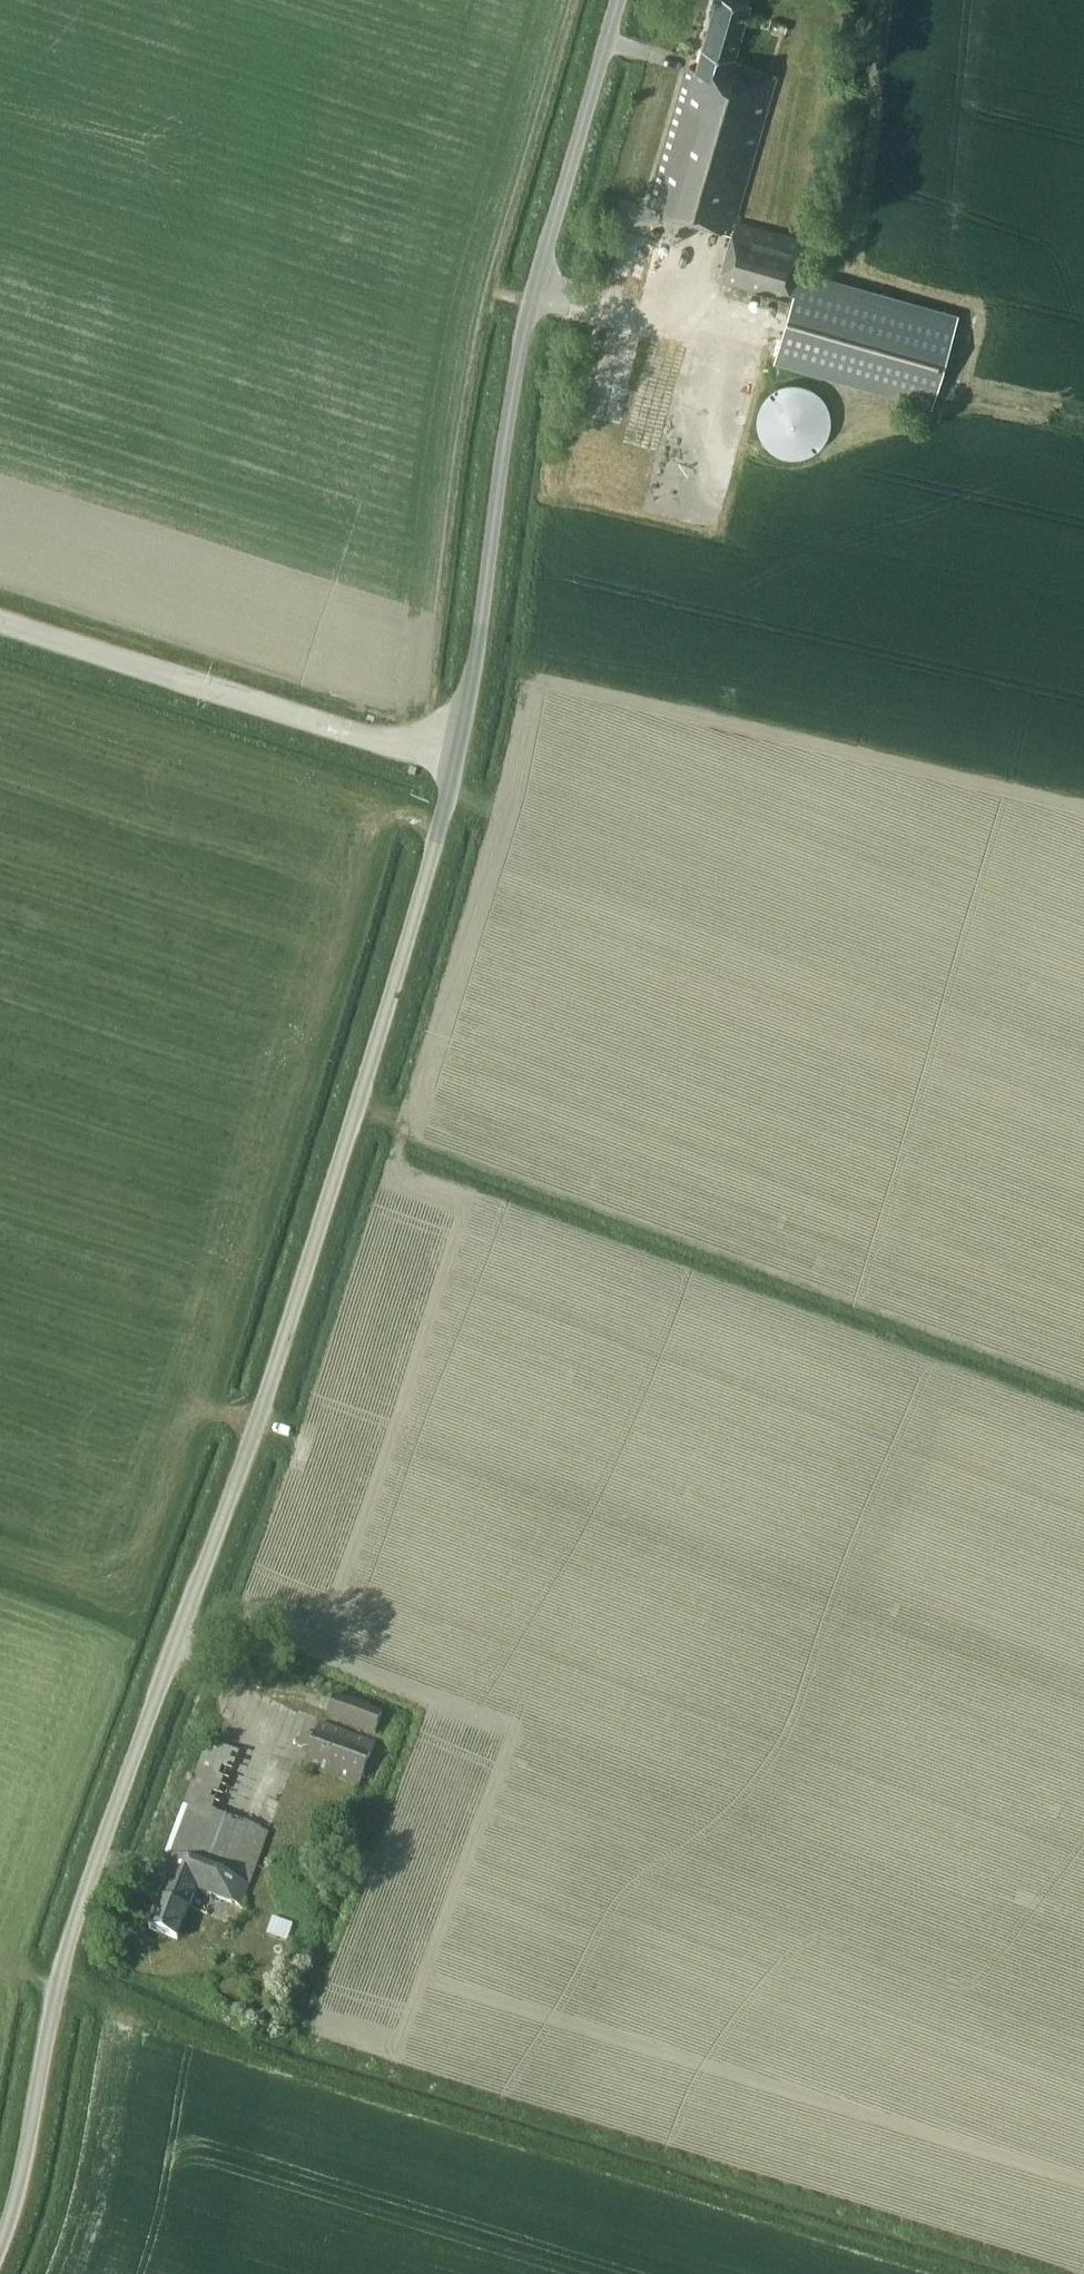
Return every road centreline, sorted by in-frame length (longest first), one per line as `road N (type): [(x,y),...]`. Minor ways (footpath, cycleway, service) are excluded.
road 1 (unclassified): [(0,2241),(66,1947),(238,1470),(429,856),(468,695),(523,335),(618,0)]

